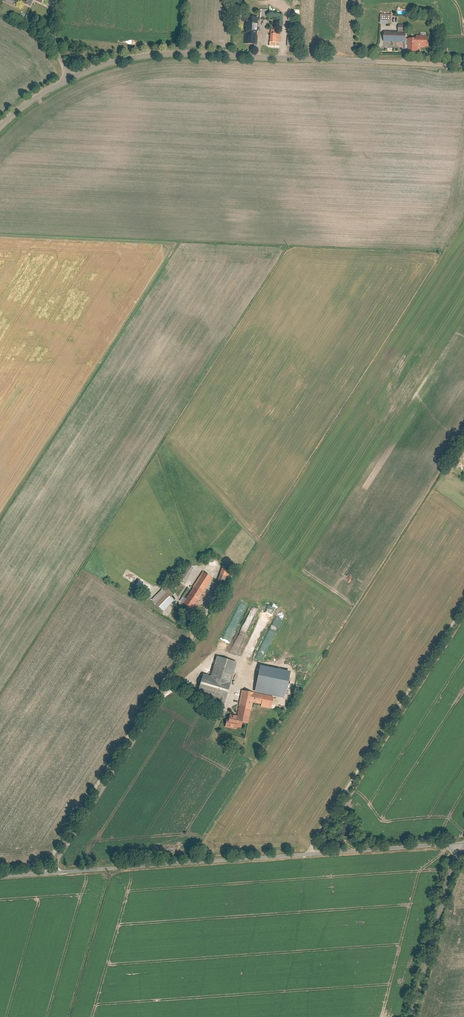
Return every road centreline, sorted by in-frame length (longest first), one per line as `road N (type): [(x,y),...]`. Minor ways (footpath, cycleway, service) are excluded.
road 1 (unclassified): [(0,875),(461,846)]
road 2 (unclassified): [(463,65),(150,55),(69,77)]
road 3 (unclassified): [(413,1016),(461,846)]

